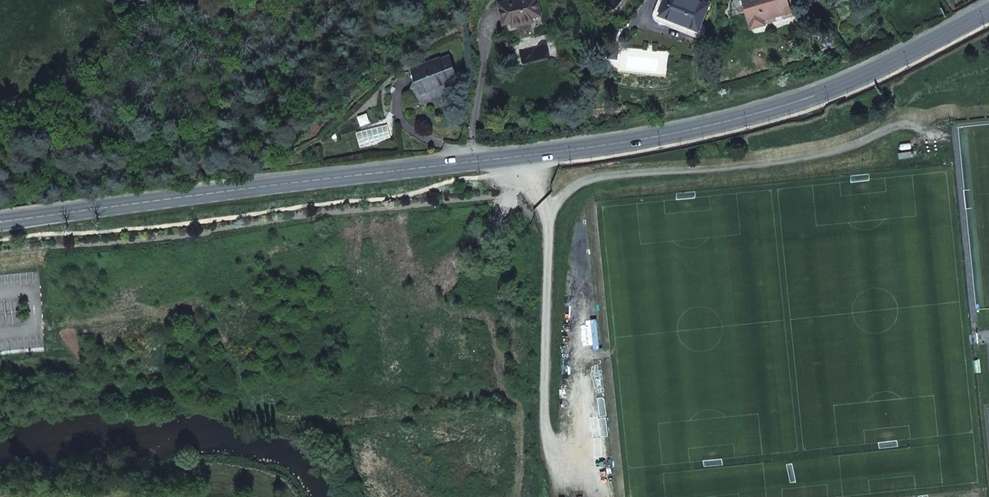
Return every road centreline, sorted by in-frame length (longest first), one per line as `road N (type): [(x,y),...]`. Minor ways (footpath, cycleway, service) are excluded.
road 1 (primary): [(0,222),(722,125),(852,85),(988,14)]

